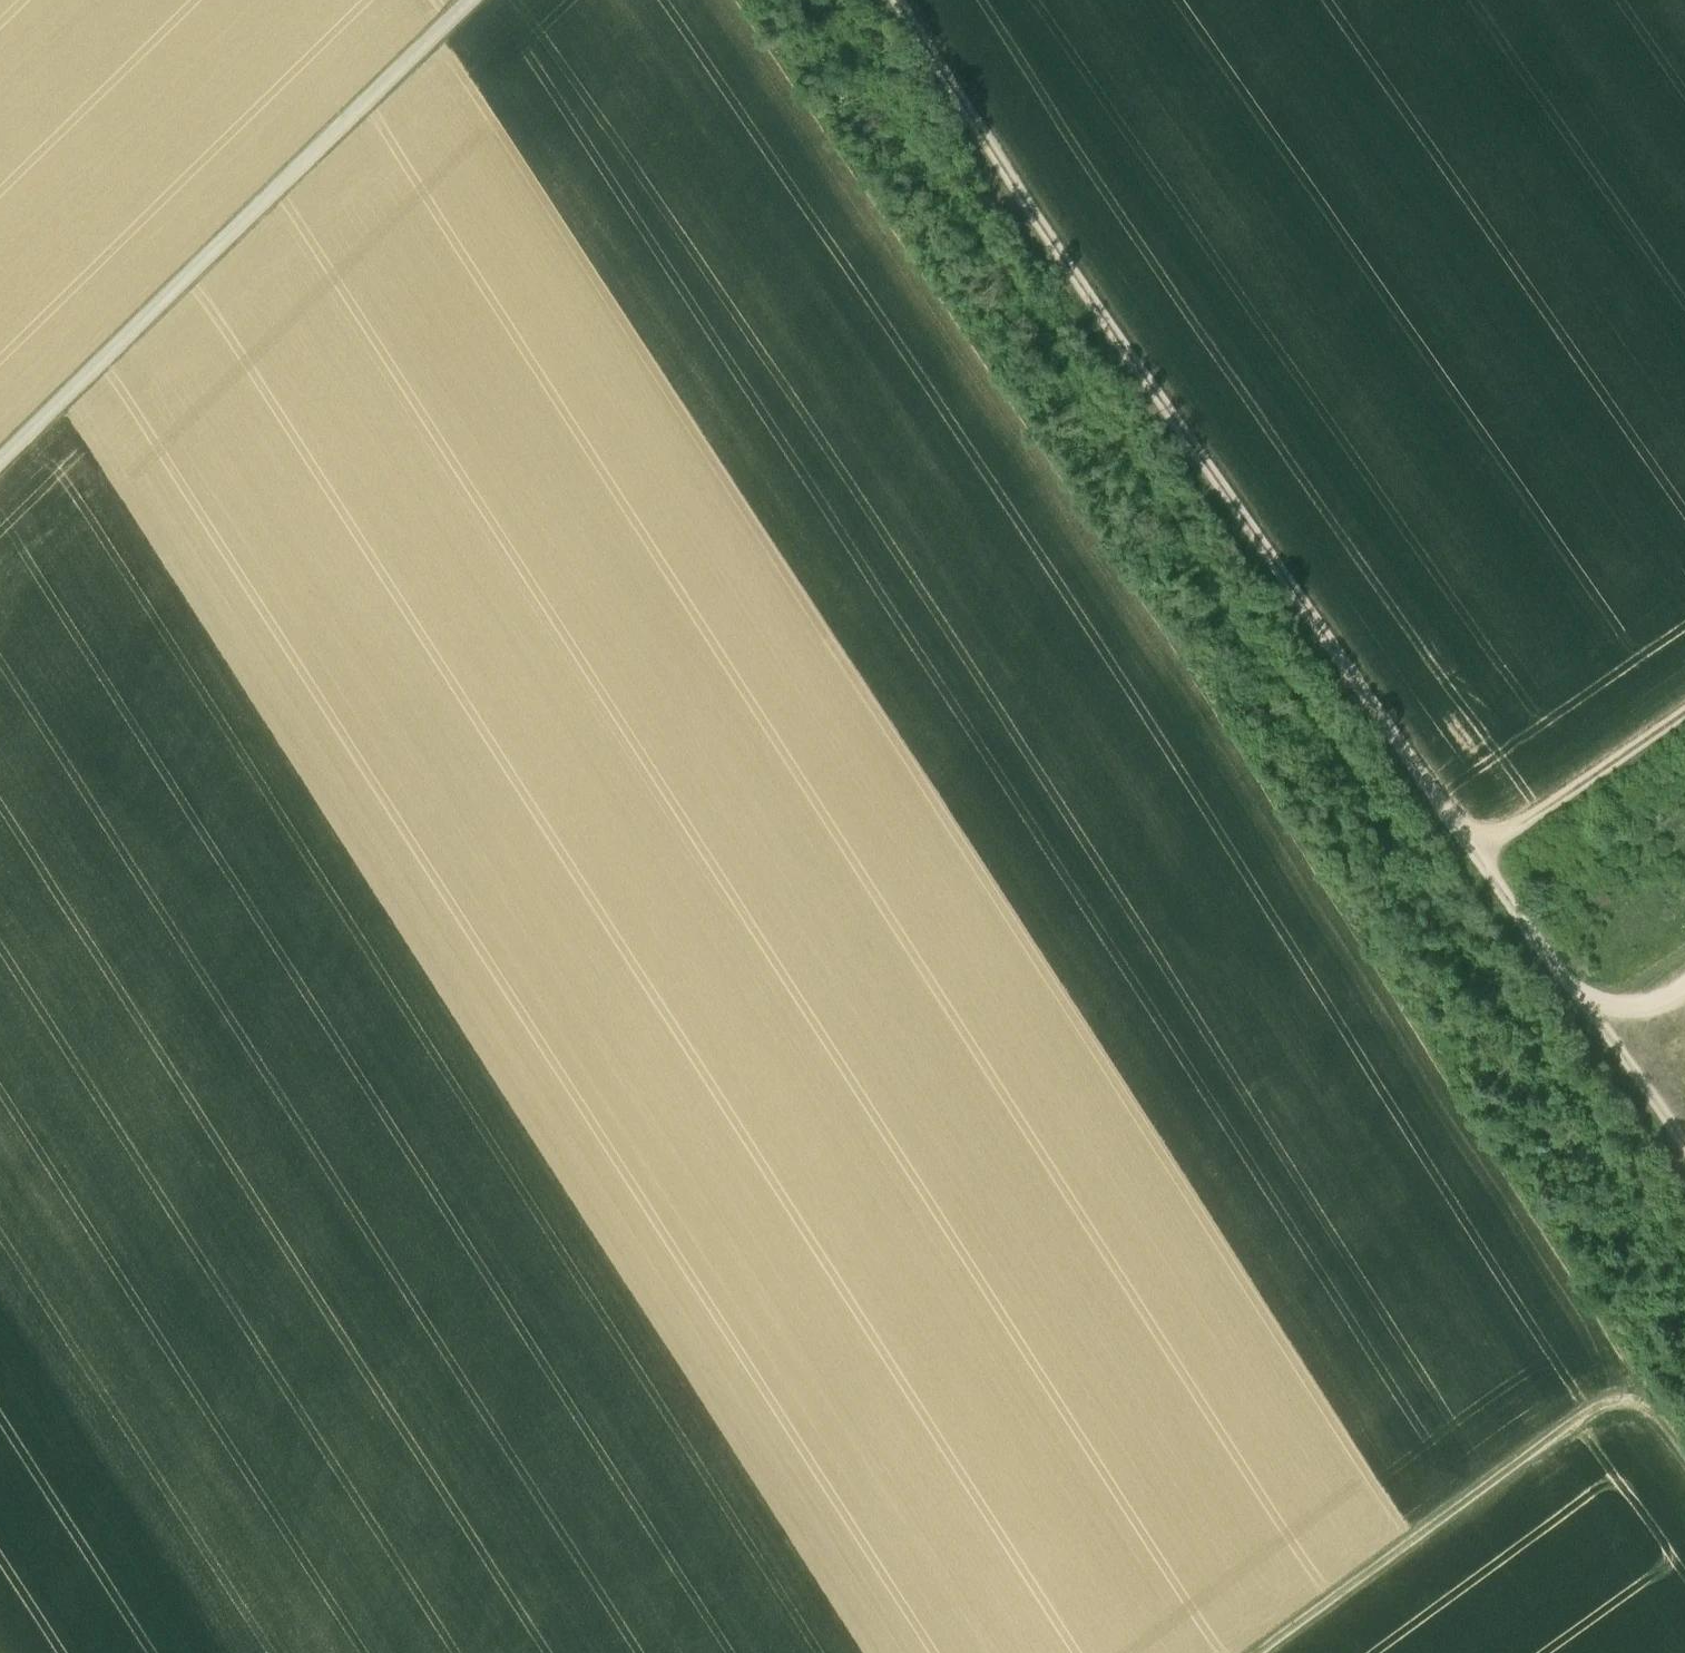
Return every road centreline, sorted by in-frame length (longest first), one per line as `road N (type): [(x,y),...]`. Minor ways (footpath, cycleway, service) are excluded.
road 1 (track): [(893,0),(1684,1160)]
road 2 (track): [(467,0),(0,475)]
road 3 (track): [(1260,1652),(1594,1410),(1625,1405),(1652,1417),(1684,1467)]
road 4 (track): [(1482,857),(1684,715)]

